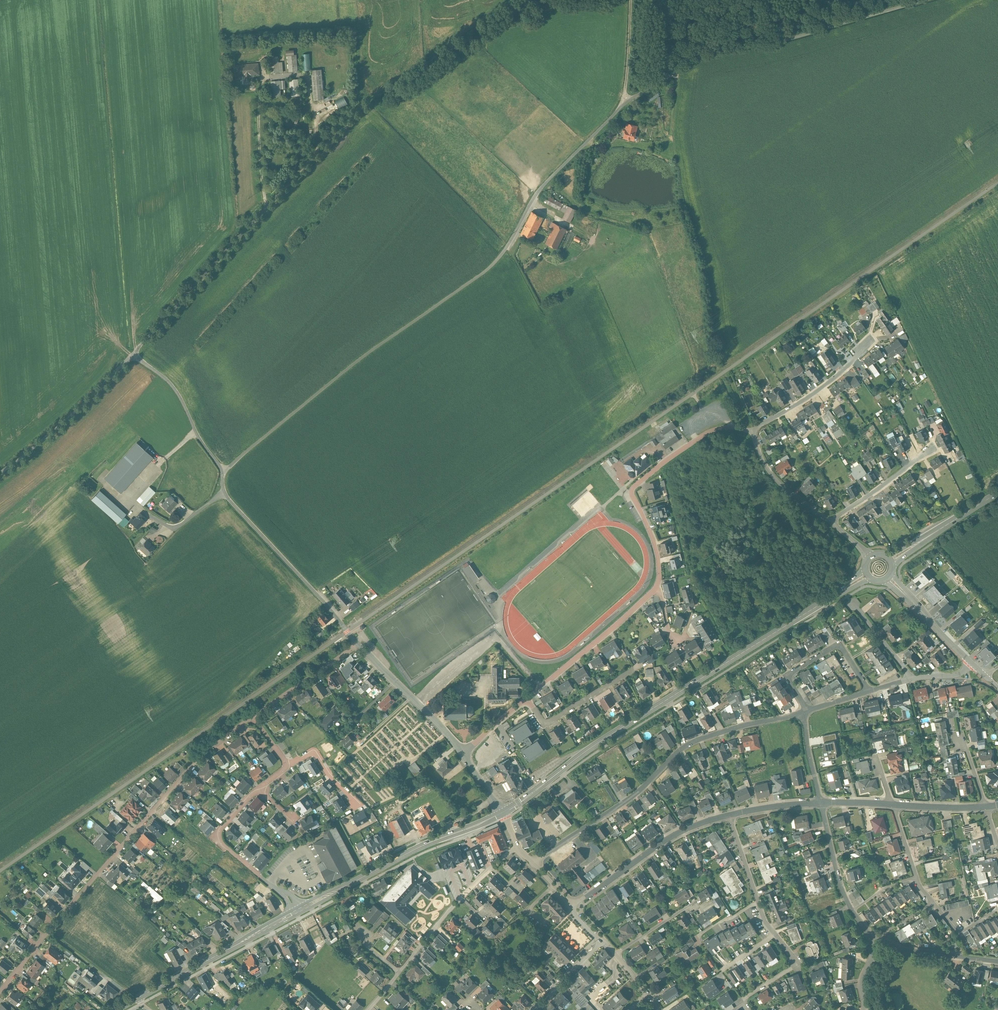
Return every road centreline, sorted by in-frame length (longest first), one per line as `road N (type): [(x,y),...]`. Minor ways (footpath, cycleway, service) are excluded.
road 1 (unclassified): [(221,474),(505,251),(546,181),(659,77),(726,45),(907,0)]
road 2 (primary): [(866,574),(620,729),(501,814)]
road 3 (residential): [(0,992),(205,752),(254,717)]
road 4 (unclassified): [(133,353),(361,109)]
road 5 (residential): [(803,713),(683,749),(650,784),(531,864)]
road 6 (residential): [(659,588),(659,548),(635,485),(711,431),(755,431)]
road 7 (residential): [(221,474),(226,501),(360,645)]
road 8 (primary): [(501,814),(422,846),(300,911)]
road 9 (track): [(361,109),(519,0)]
road 10 (primary): [(300,911),(135,999)]
road 11 (residential): [(730,815),(661,842),(573,906)]
road 12 (unclassified): [(0,472),(133,353)]
road 13 (residential): [(527,699),(659,588)]
road 14 (residential): [(872,691),(839,645),(788,677),(807,712)]
road 15 (residential): [(133,353),(170,379),(221,474)]
road 16 (residential): [(360,645),(461,751)]
road 17 (residential): [(755,431),(813,395),(871,343)]
road 18 (residential): [(527,699),(545,726),(637,670)]
road 19 (residential): [(888,578),(984,674)]
road 20 (residential): [(254,717),(360,645)]
road 21 (residential): [(830,521),(934,451)]
road 22 (primary): [(997,493),(891,559)]
road 23 (residential): [(830,521),(770,473),(755,431)]
road 24 (residential): [(262,876),(218,833),(257,788)]

